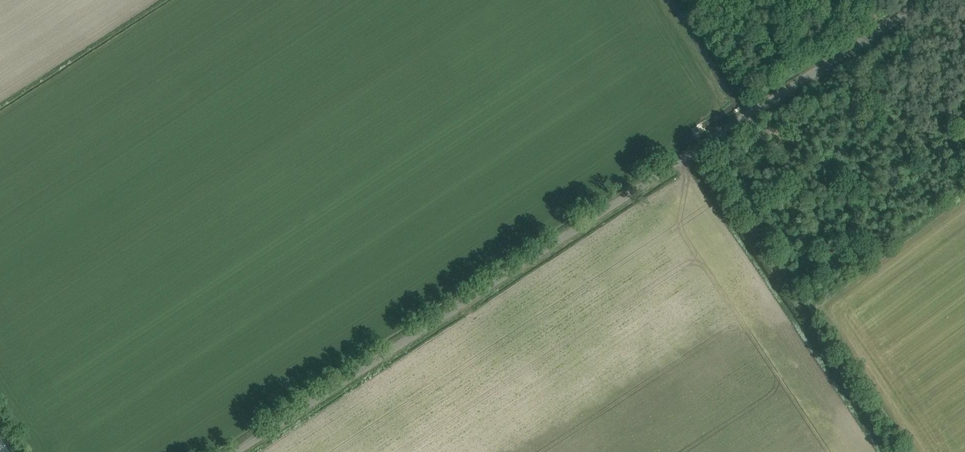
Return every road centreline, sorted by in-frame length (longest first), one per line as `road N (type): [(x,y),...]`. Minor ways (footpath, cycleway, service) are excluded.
road 1 (unclassified): [(232,451),(919,0)]
road 2 (track): [(694,147),(900,451)]
road 3 (track): [(688,0),(754,108)]

